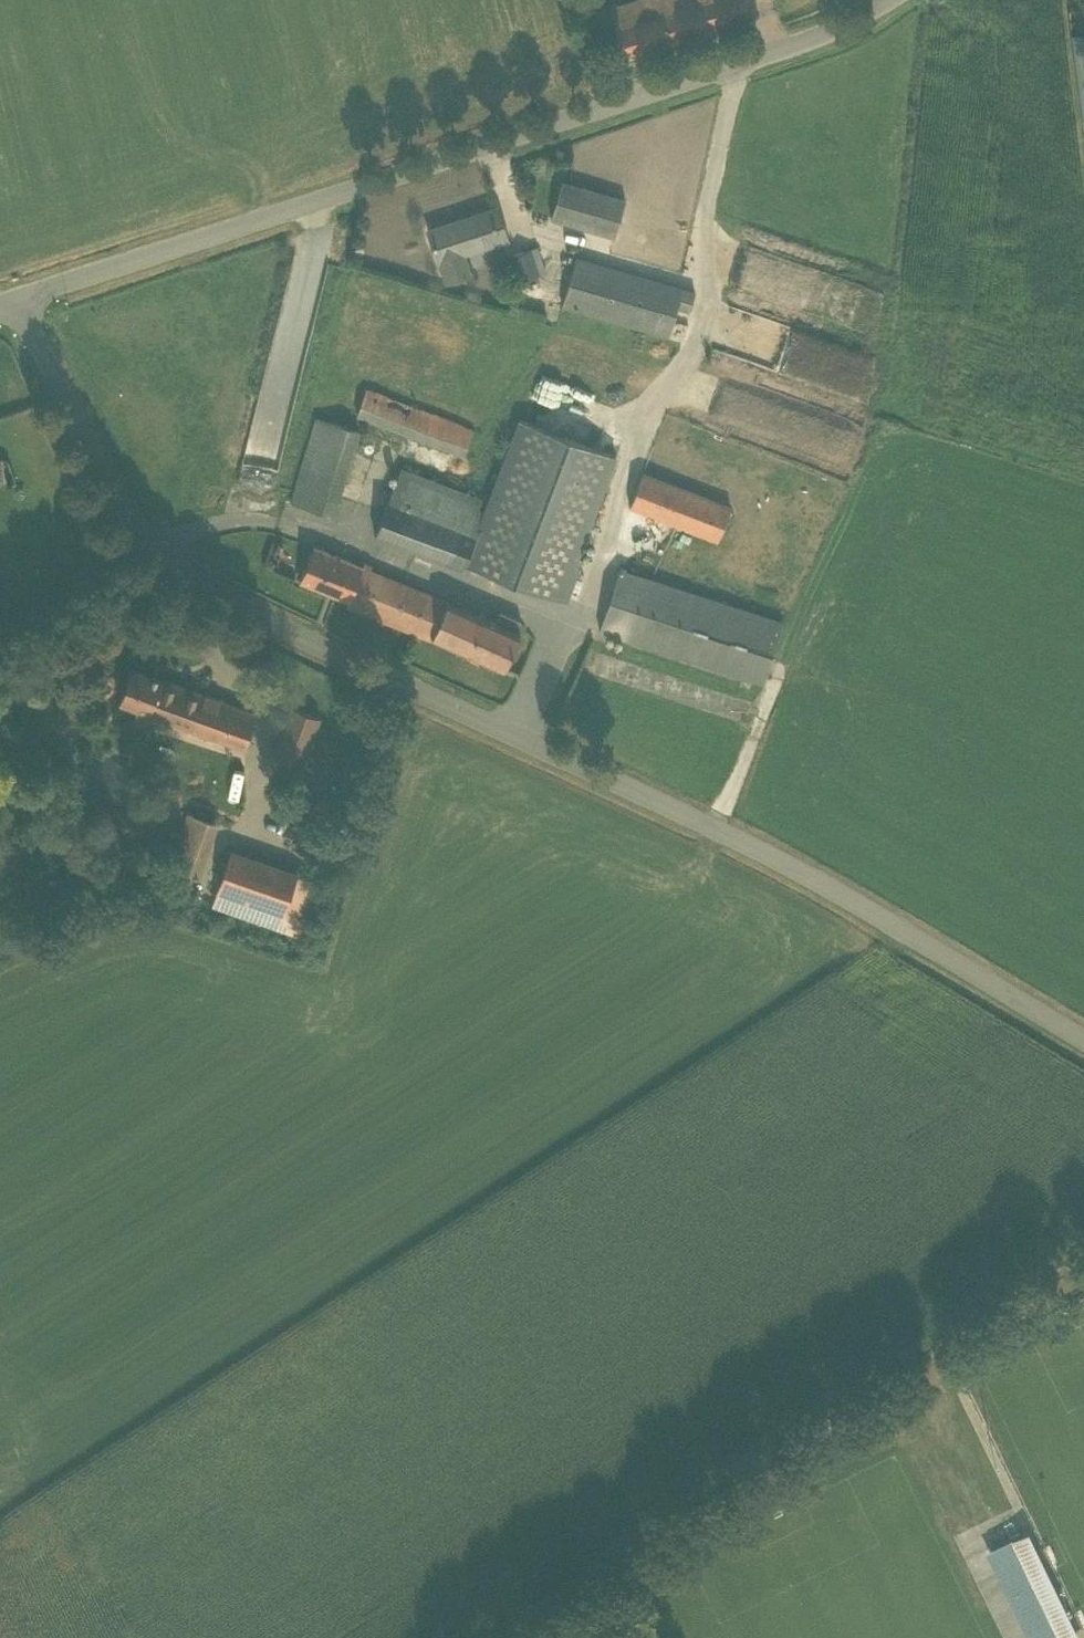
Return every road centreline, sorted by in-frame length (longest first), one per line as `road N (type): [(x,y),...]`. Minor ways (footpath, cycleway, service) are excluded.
road 1 (unclassified): [(1083,1038),(693,816),(176,581),(146,549),(17,297)]
road 2 (unclassified): [(17,297),(854,24),(886,0)]

